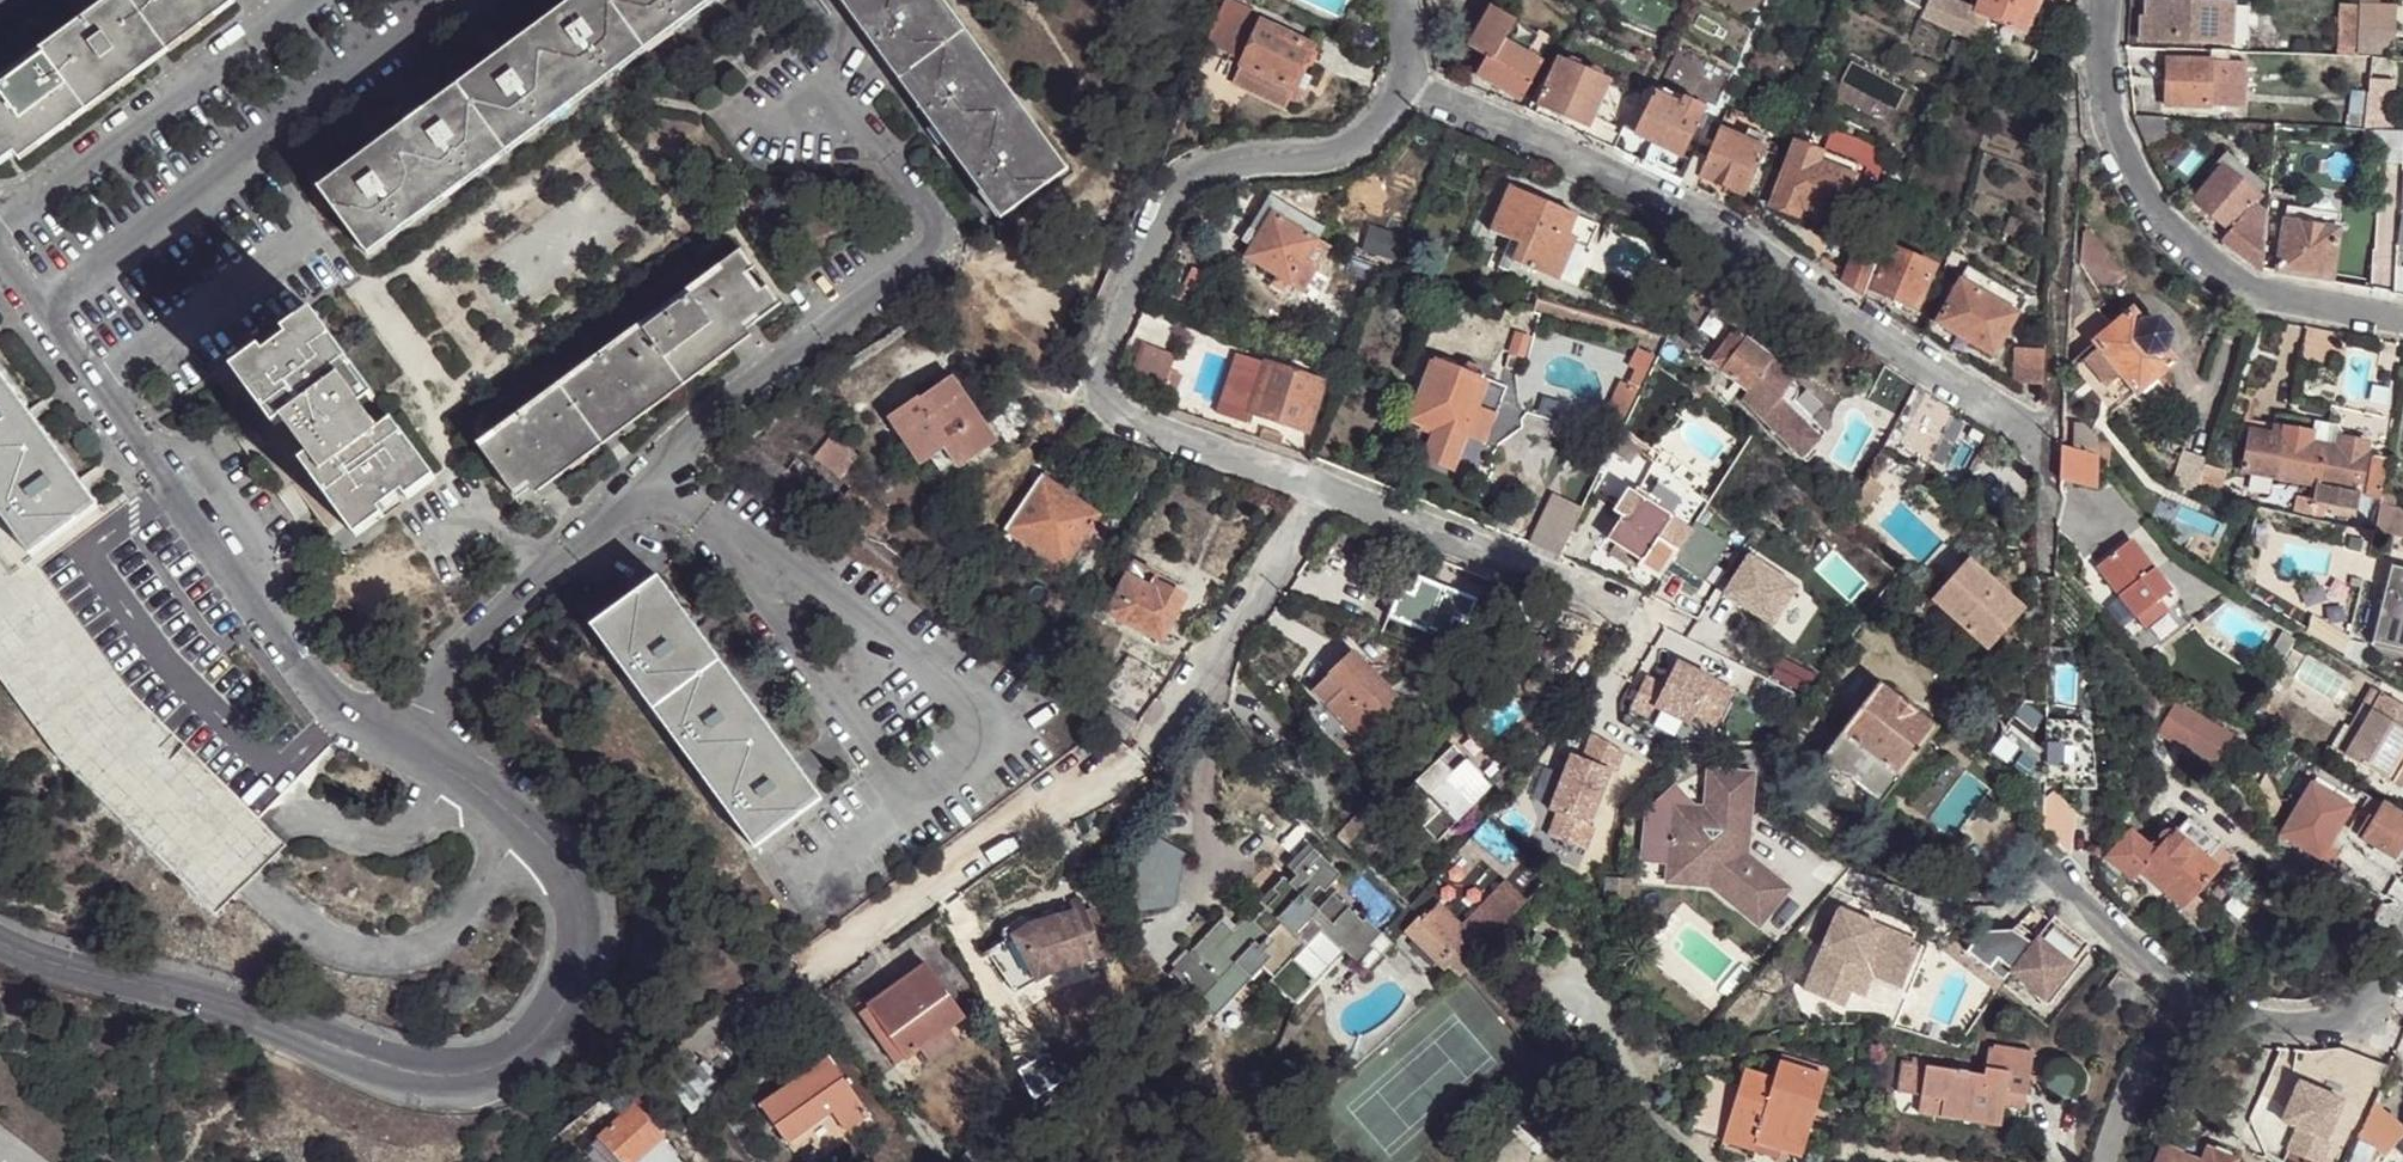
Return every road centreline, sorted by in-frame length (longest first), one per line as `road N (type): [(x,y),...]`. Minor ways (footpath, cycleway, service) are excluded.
road 1 (unclassified): [(0,942),(199,999),(381,1065),(463,1074),(499,1069),(548,1028),(570,995),(583,908),(566,870),(475,780),(331,704),(0,241)]
road 2 (residential): [(1604,607),(1139,430),(1113,416),(1099,392),(1112,334),(1176,194),(1207,172),(1342,153),(1411,85),(1399,0)]
road 3 (residential): [(2402,317),(2264,291),(2168,221),(2110,119),(2114,0)]
road 4 (residential): [(2192,997),(2255,1024),(2311,1030),(2368,1017),(2386,995)]
road 5 (residential): [(2192,997),(2049,874)]
road 6 (residential): [(2116,1161),(2192,997)]

